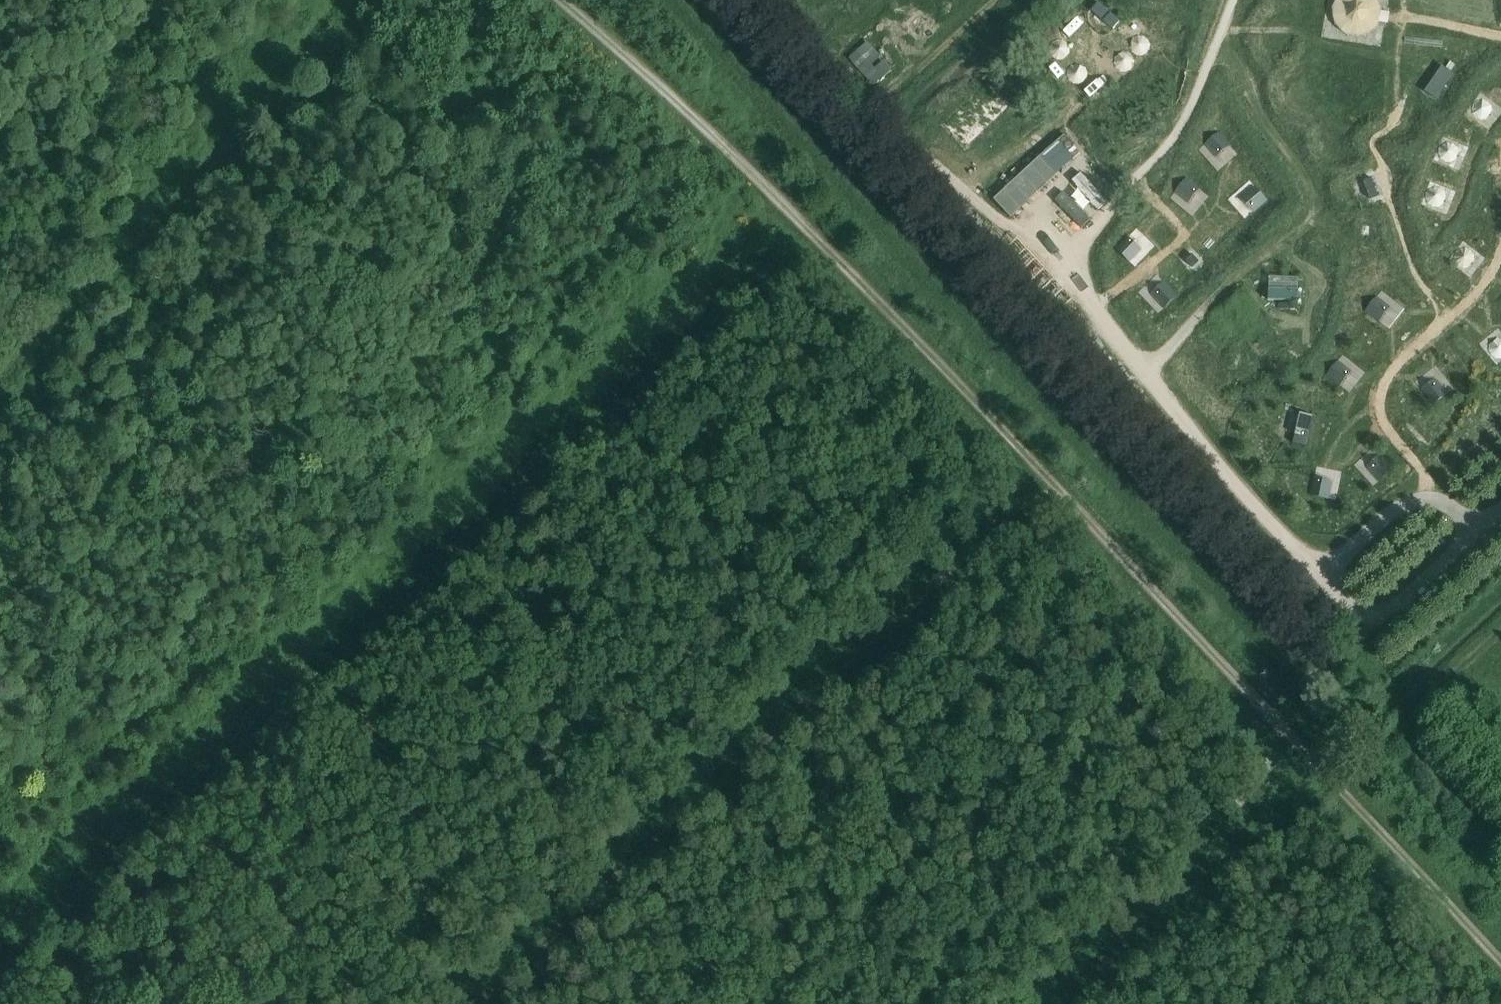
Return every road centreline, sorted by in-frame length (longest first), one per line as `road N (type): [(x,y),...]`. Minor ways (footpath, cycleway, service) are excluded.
road 1 (track): [(1500,965),(1054,485),(758,183),(548,0)]
road 2 (track): [(478,1003),(1054,485)]

